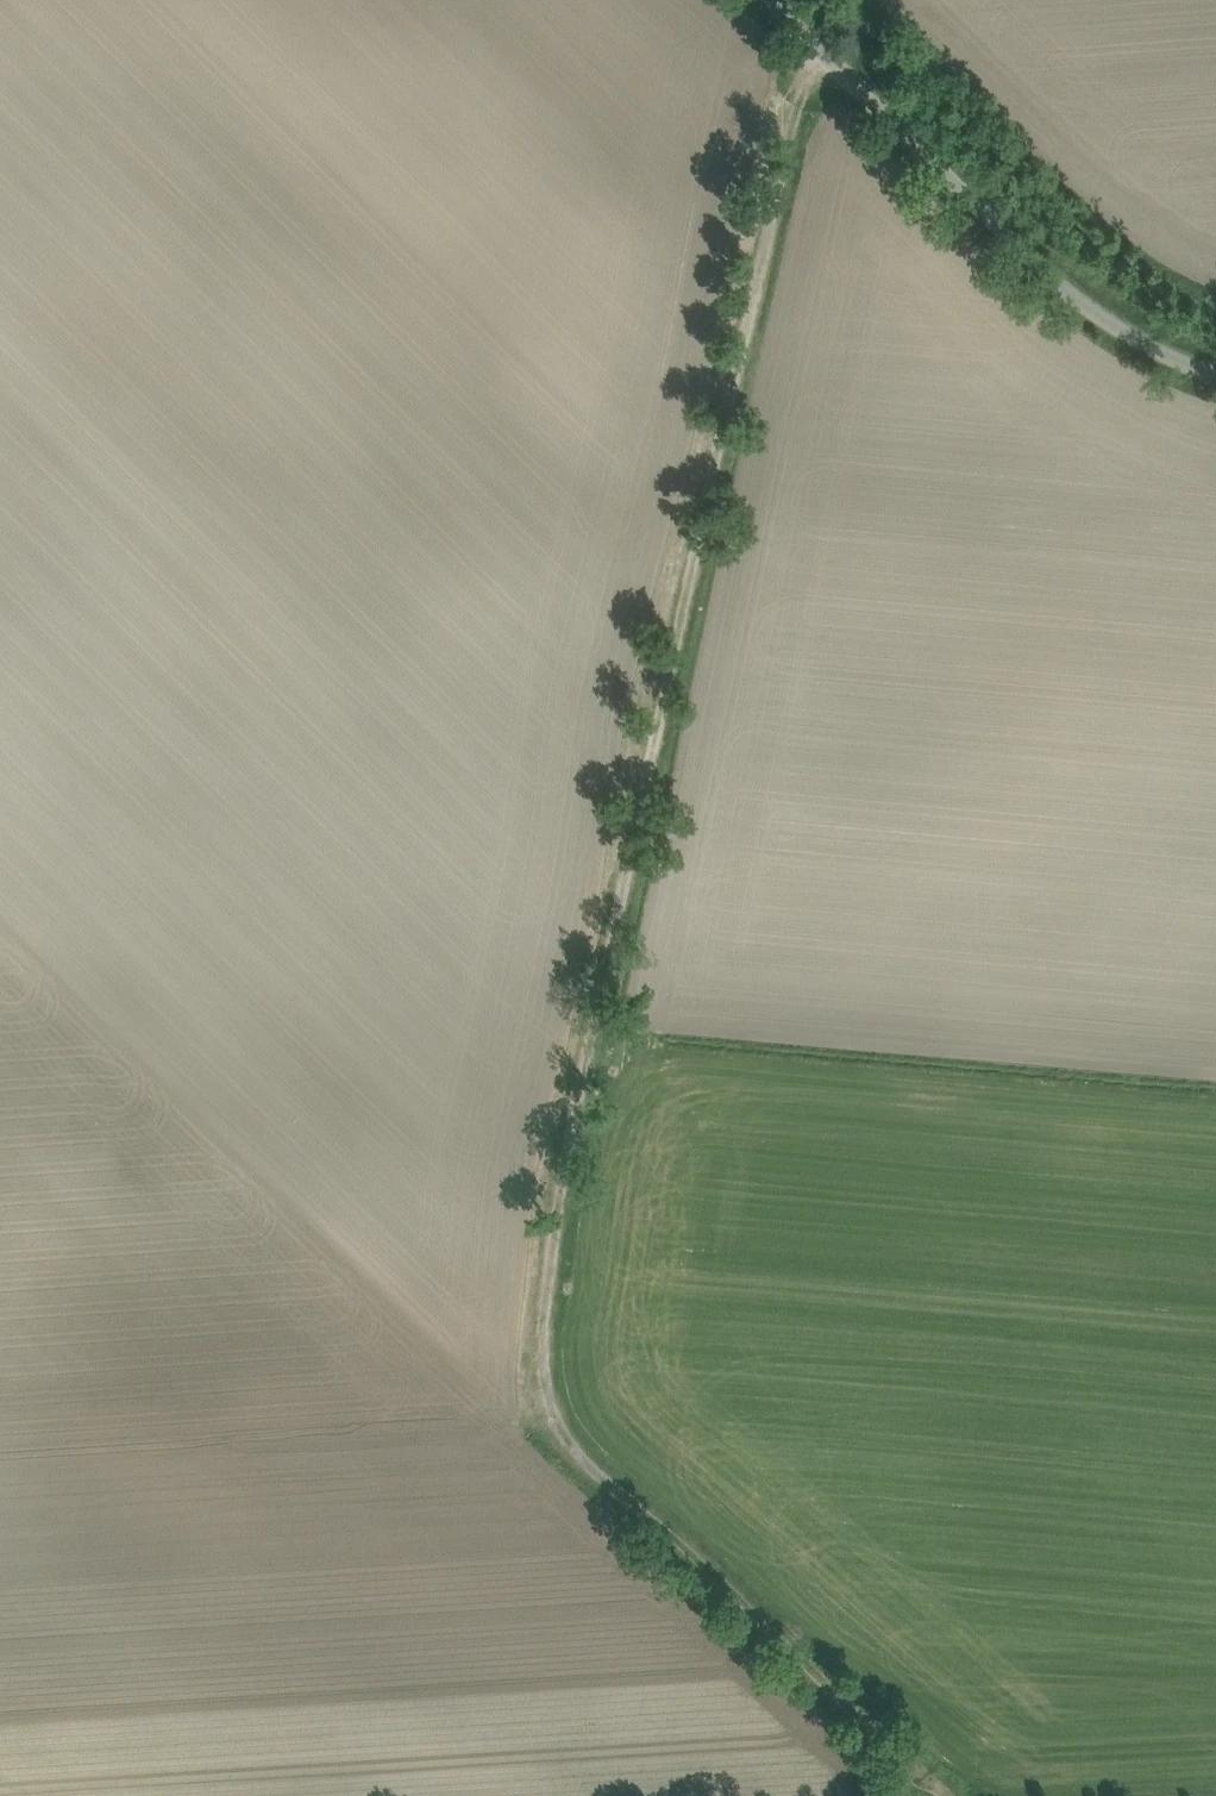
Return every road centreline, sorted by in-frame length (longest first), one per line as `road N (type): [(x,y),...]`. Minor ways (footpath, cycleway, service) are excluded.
road 1 (track): [(949,1795),(563,1437),(541,1379),(550,1230),(782,168),(799,101),(822,53)]
road 2 (unclassified): [(822,53),(1075,294),(1122,330),(1215,379)]

